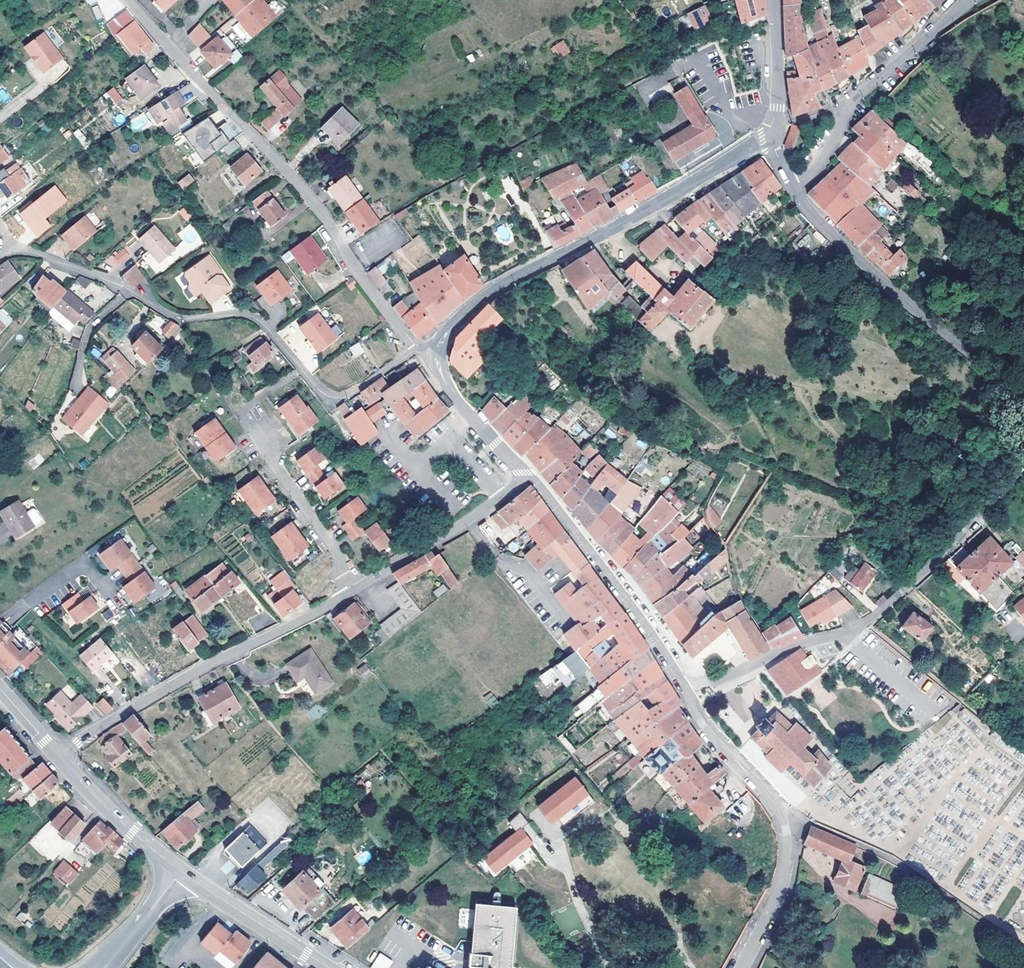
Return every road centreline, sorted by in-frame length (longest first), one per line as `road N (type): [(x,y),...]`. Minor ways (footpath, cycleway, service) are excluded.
road 1 (residential): [(415,351),(347,398),(325,401),(252,320),(175,318),(124,287),(17,253)]
road 2 (residential): [(126,0),(301,189),(415,351)]
road 3 (residential): [(415,351),(514,281),(772,136)]
road 4 (residential): [(1023,468),(879,615),(687,698)]
road 5 (residential): [(353,594),(184,680),(59,758)]
road 6 (unclassified): [(792,189),(892,292),(1023,399)]
road 7 (residential): [(742,967),(787,868),(784,826),(687,698)]
road 8 (residential): [(687,698),(529,478)]
road 9 (residential): [(792,189),(857,98),(972,0)]
road 10 (residential): [(529,478),(353,594)]
road 11 (residential): [(353,594),(252,415)]
road 12 (secondary): [(186,875),(59,758)]
road 13 (residential): [(415,351),(529,478)]
road 14 (secondary): [(327,967),(186,875)]
road 15 (unclassified): [(772,136),(774,0)]
road 16 (unclassified): [(102,967),(186,875)]

